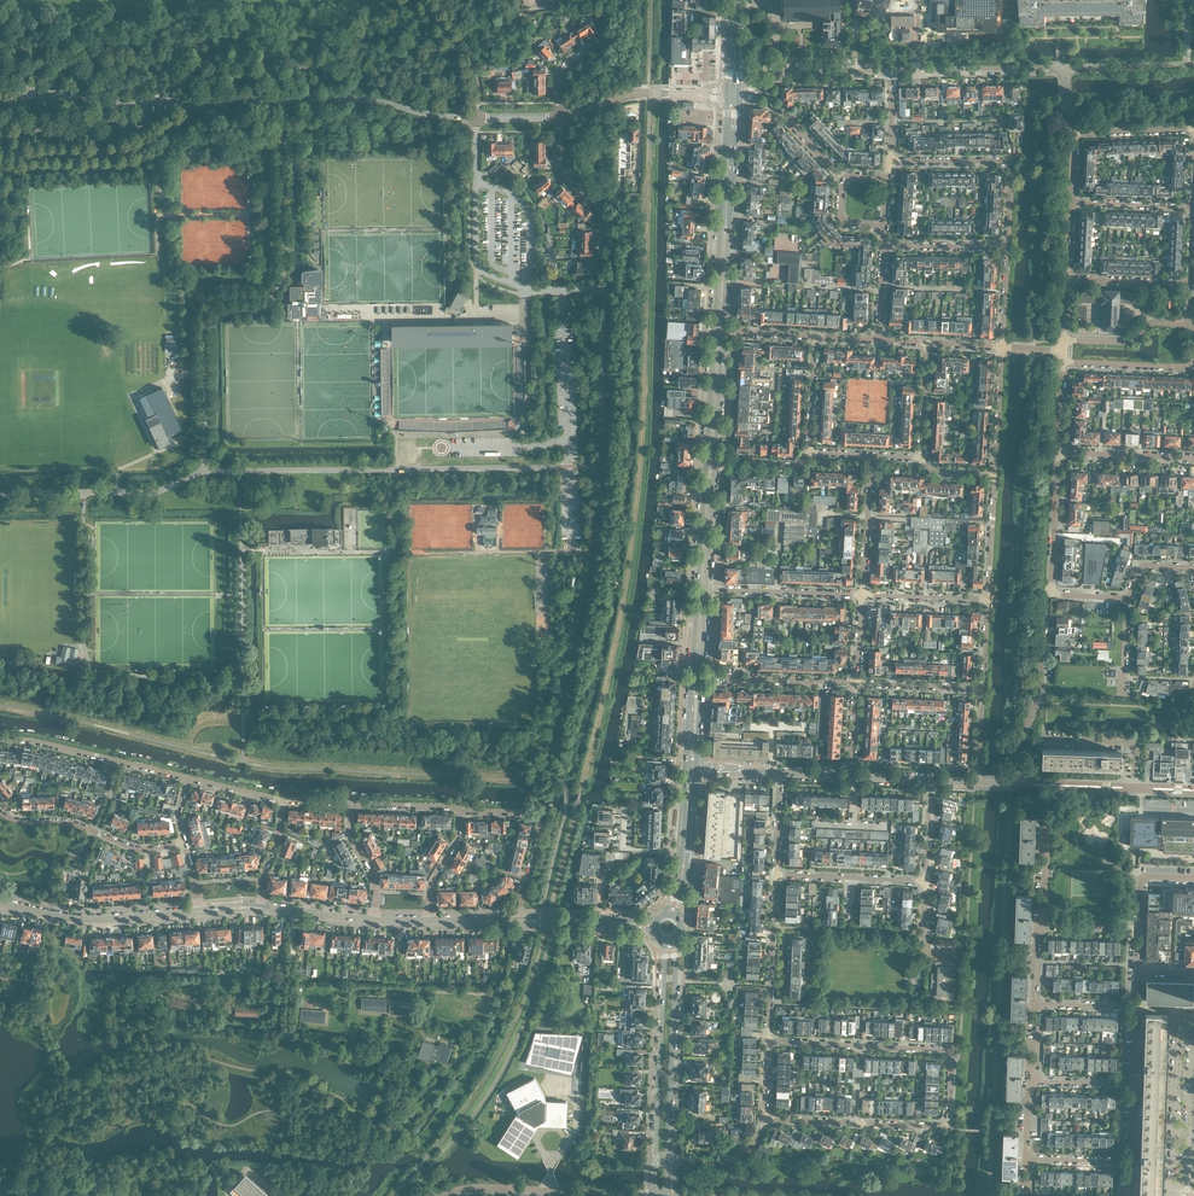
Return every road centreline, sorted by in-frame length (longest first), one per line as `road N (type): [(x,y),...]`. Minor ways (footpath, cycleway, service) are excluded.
road 1 (unclassified): [(0,144),(19,152),(122,149),(225,100),(377,101),(479,120)]
road 2 (unclassified): [(766,1119),(948,1127),(953,1046),(768,1038)]
road 3 (unclassified): [(479,120),(482,268),(525,287),(605,290)]
road 4 (secondary): [(720,332),(733,94)]
road 5 (secondary): [(667,1161),(674,939)]
road 6 (secondary): [(664,940),(656,1160)]
road 7 (residential): [(1005,247),(1012,161),(890,161)]
road 8 (secondary): [(200,912),(79,919),(0,905)]
road 9 (residential): [(1015,784),(1042,688),(1052,595)]
road 10 (residential): [(0,737),(187,778)]
road 11 (residential): [(184,840),(141,850),(69,822),(0,812)]
road 12 (residential): [(605,290),(605,212),(560,165),(561,117)]
road 13 (residential): [(518,921),(542,820),(459,809)]
road 14 (unclassified): [(561,117),(635,94),(733,94)]
road 15 (unclassified): [(891,71),(1066,67)]
road 16 (residential): [(775,875),(768,1038)]
road 17 (residential): [(858,683),(696,676)]
road 18 (residential): [(1052,595),(1059,453)]
road 19 (residential): [(864,596),(871,457)]
road 20 (residential): [(1193,458),(1059,453)]
road 21 (unclassified): [(763,91),(787,75),(891,71)]
road 22 (residential): [(1188,324),(1149,325),(1129,343),(1064,341)]
road 23 (secondary): [(711,462),(720,332)]
road 24 (residential): [(995,477),(1001,347)]
road 25 (residential): [(1064,363),(1193,363)]
road 26 (secondary): [(703,589),(711,462)]
road 27 (residential): [(858,683),(984,689)]
road 28 (residential): [(1135,786),(1133,743),(1050,741)]
road 29 (residential): [(989,602),(995,477)]
road 30 (residential): [(989,602),(864,596)]
road 31 (residential): [(561,117),(563,65),(607,35),(607,16)]
road 32 (residential): [(1067,278),(1190,283)]
road 33 (residential): [(352,804),(351,836),(376,886),(373,920)]
road 34 (unclassified): [(766,1119),(739,1161),(667,1161)]
road 35 (residential): [(884,246),(1005,247)]
road 36 (residential): [(1072,202),(1192,207)]

